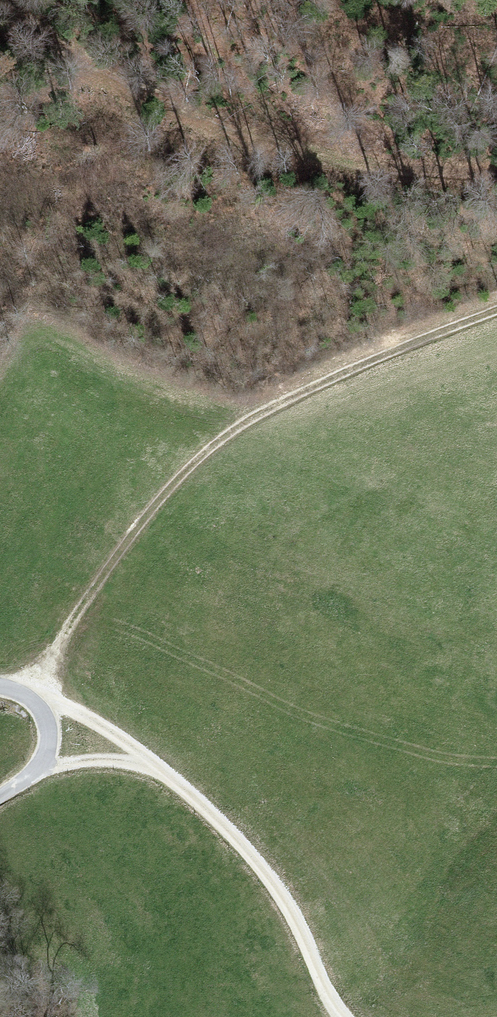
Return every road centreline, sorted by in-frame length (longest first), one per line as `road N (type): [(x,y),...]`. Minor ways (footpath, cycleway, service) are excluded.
road 1 (track): [(496,311),(238,429),(138,530),(30,698)]
road 2 (track): [(1,0),(66,49),(323,156),(496,173)]
road 3 (track): [(30,698),(61,705),(120,738),(244,854),(311,952),(342,1016)]
road 4 (track): [(30,698),(49,732),(45,756),(0,796)]

